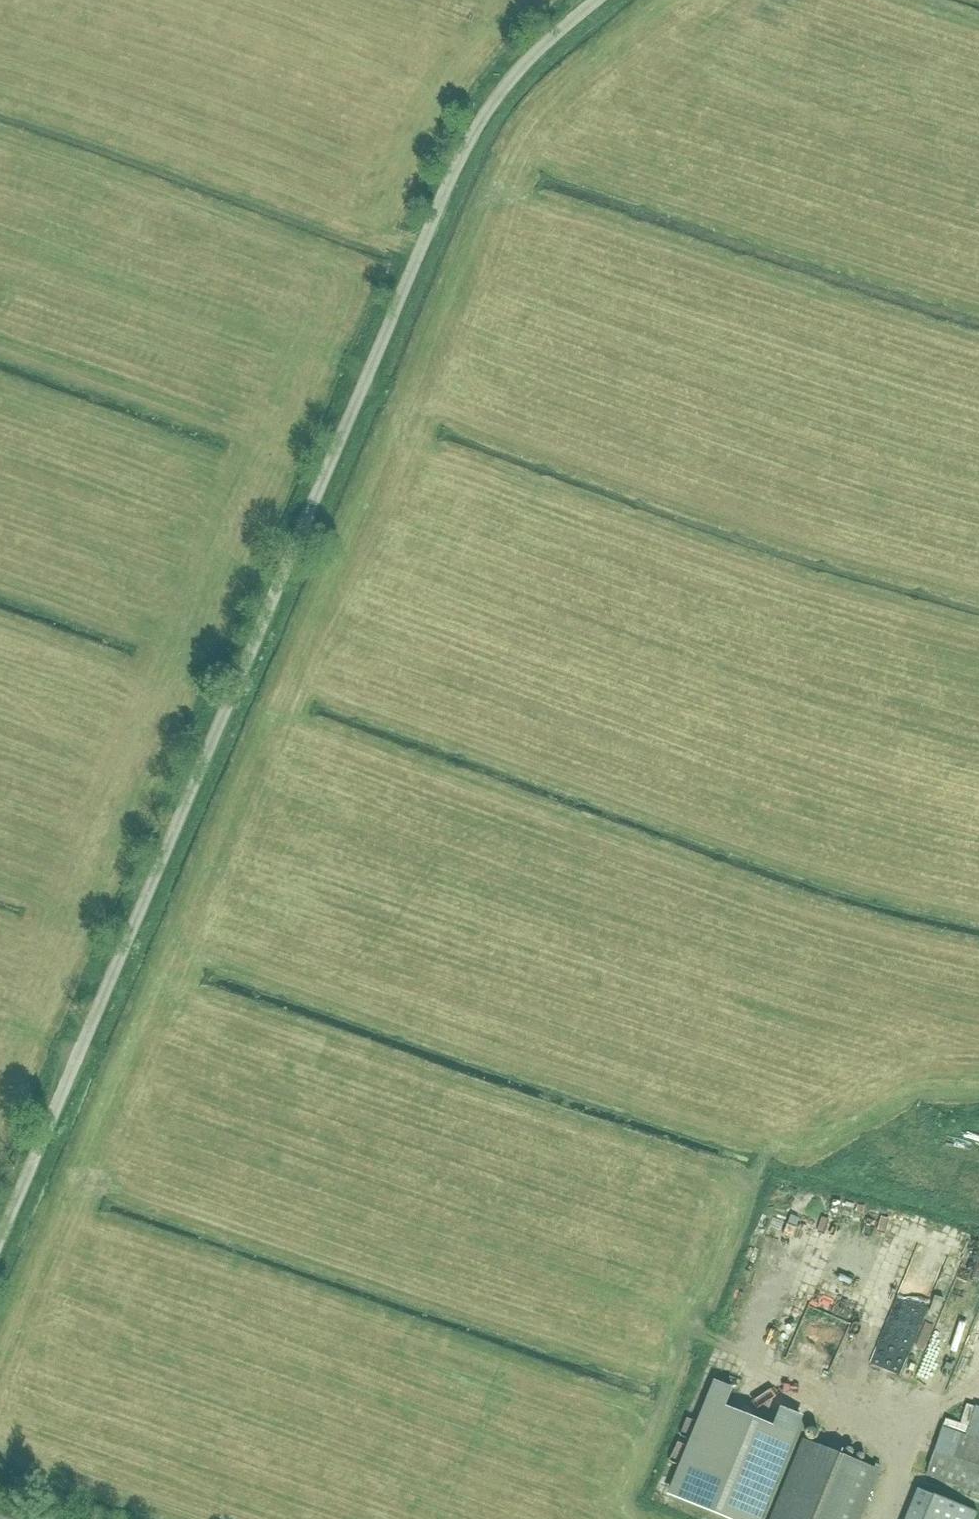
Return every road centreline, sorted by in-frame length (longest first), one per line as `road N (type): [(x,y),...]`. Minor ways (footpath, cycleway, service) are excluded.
road 1 (unclassified): [(0,1242),(478,122),(589,0)]

